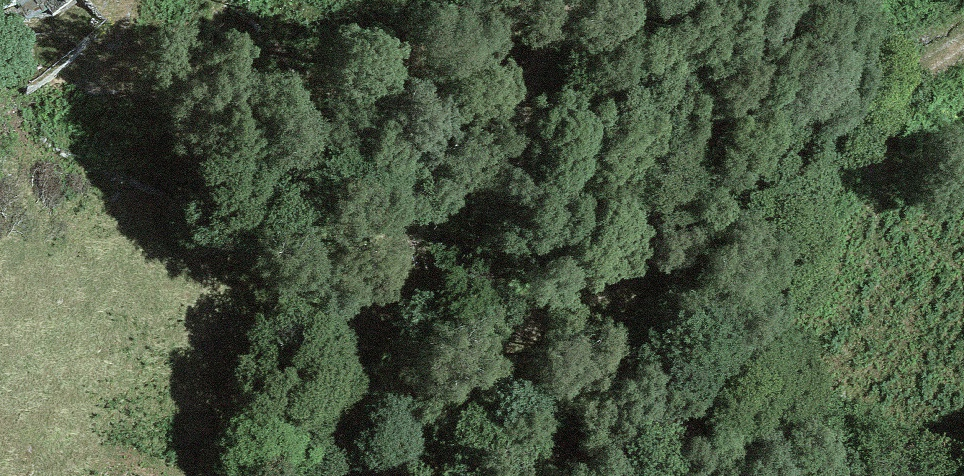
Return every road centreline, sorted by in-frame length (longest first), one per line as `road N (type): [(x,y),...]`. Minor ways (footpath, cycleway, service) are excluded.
road 1 (track): [(402,475),(429,385),(666,249),(963,38)]
road 2 (track): [(562,0),(505,119),(405,250),(323,450),(320,475)]

